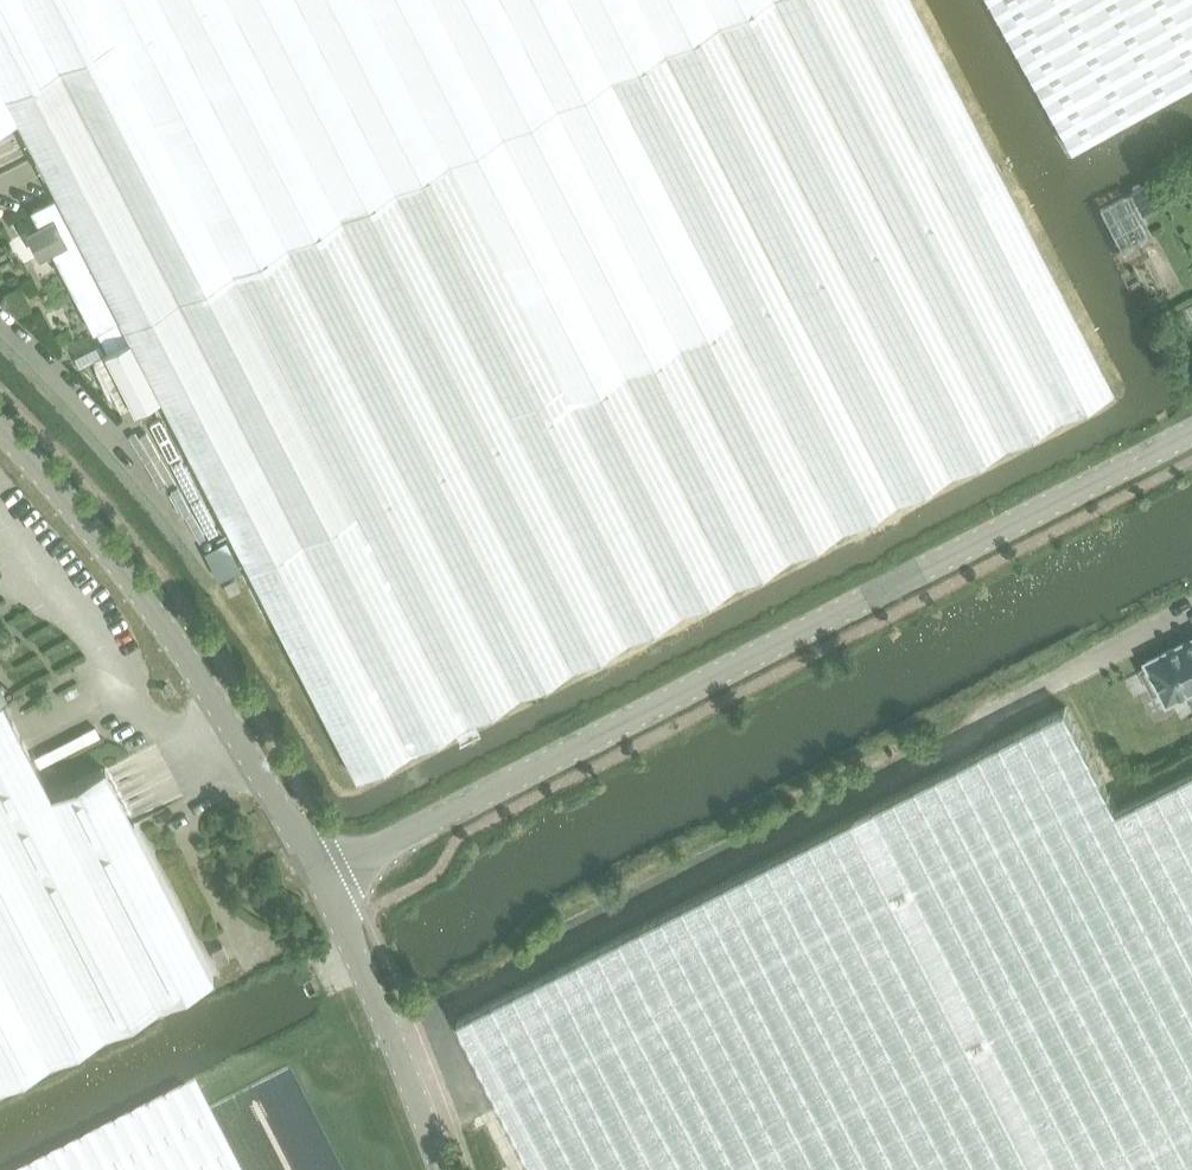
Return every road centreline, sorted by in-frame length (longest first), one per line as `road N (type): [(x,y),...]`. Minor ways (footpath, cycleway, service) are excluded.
road 1 (unclassified): [(317,874),(1191,426)]
road 2 (unclassified): [(0,424),(176,639),(317,874)]
road 3 (unclassified): [(317,874),(403,1058),(438,1169)]

